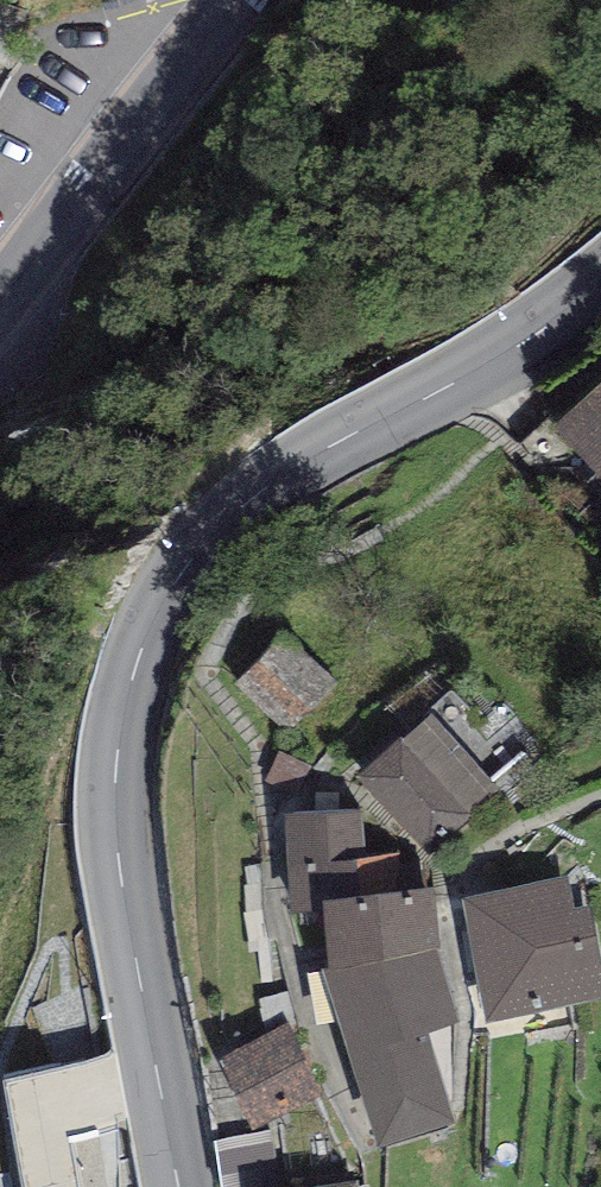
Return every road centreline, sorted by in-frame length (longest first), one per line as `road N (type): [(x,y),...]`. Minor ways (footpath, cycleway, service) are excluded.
road 1 (tertiary): [(180,1186),(122,881),(117,811),(120,717),(159,608),(220,529),(262,496),(600,289)]
road 2 (tertiary): [(236,0),(0,301)]

